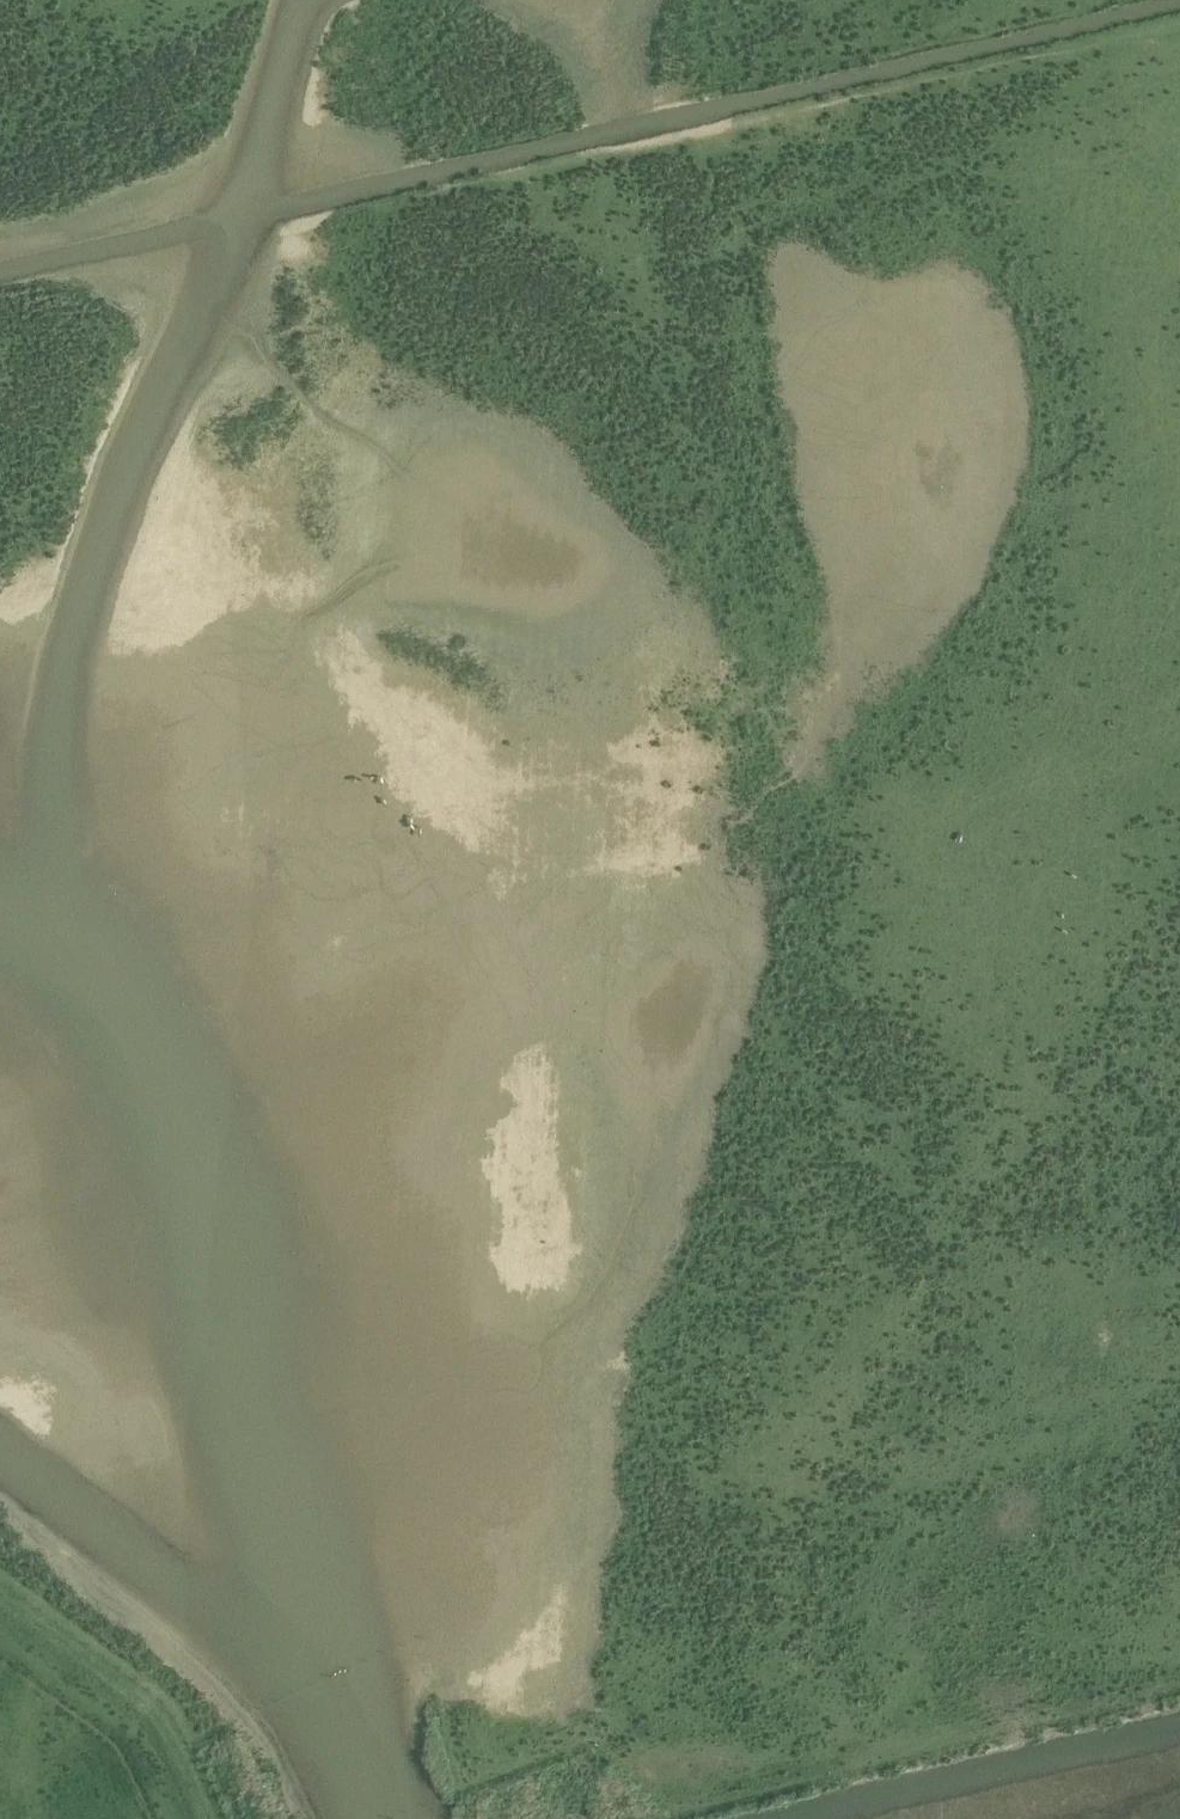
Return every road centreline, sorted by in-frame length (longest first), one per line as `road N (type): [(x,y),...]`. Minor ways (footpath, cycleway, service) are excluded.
road 1 (track): [(0,1602),(145,1713),(204,1818)]

